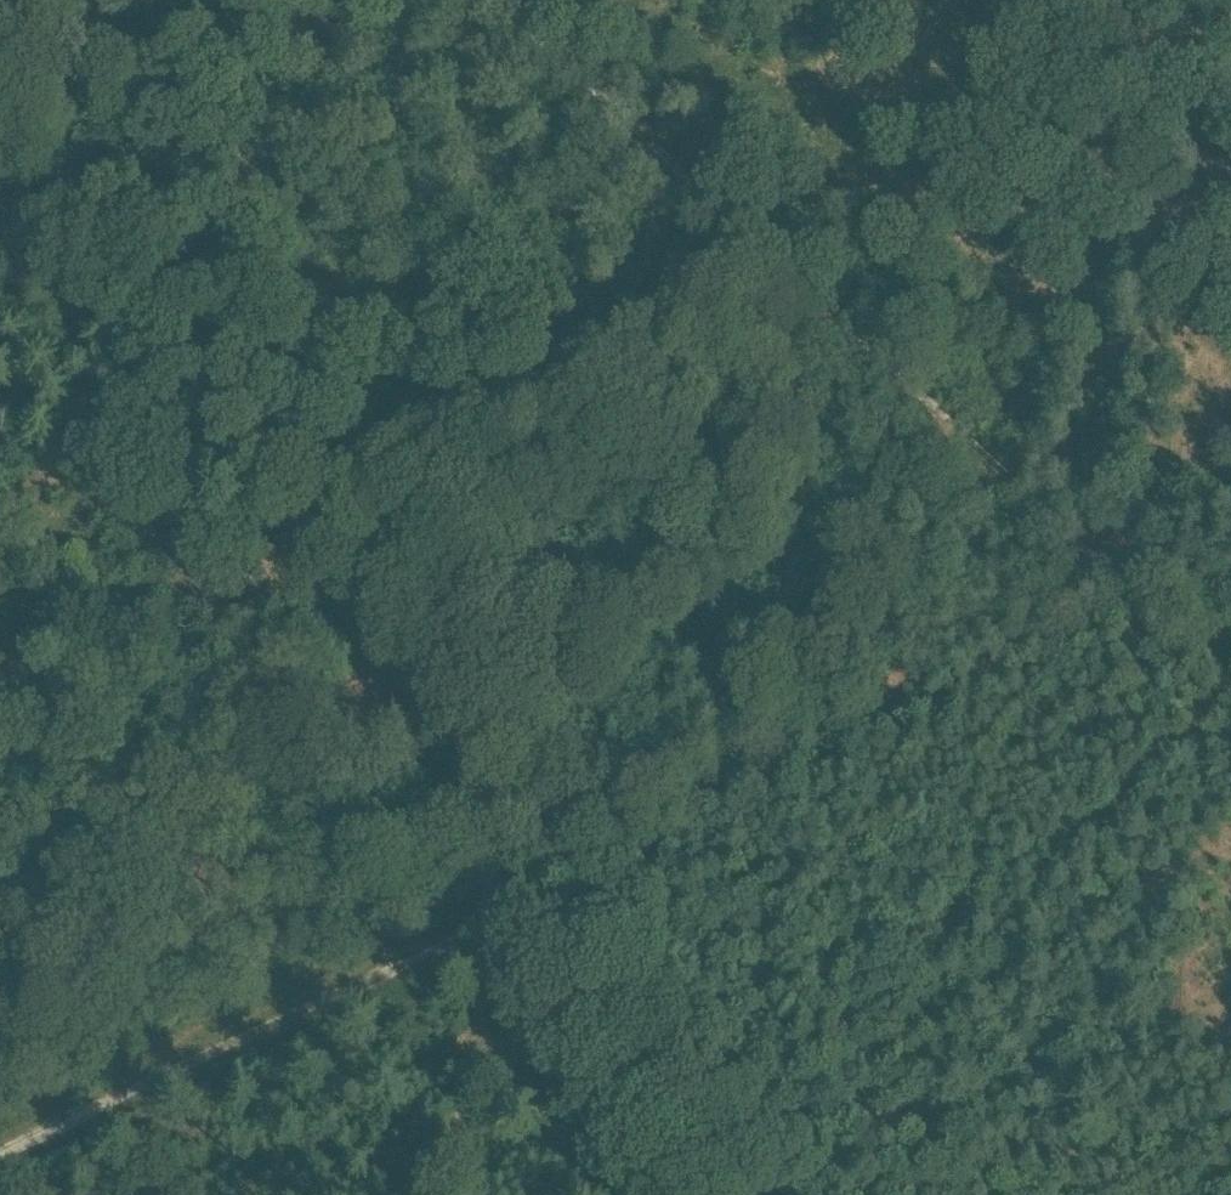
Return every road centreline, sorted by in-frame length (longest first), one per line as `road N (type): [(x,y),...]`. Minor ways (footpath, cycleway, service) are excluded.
road 1 (unclassified): [(0,126),(63,234),(713,1194)]
road 2 (track): [(496,0),(1230,678)]
road 3 (track): [(0,1146),(514,901)]

